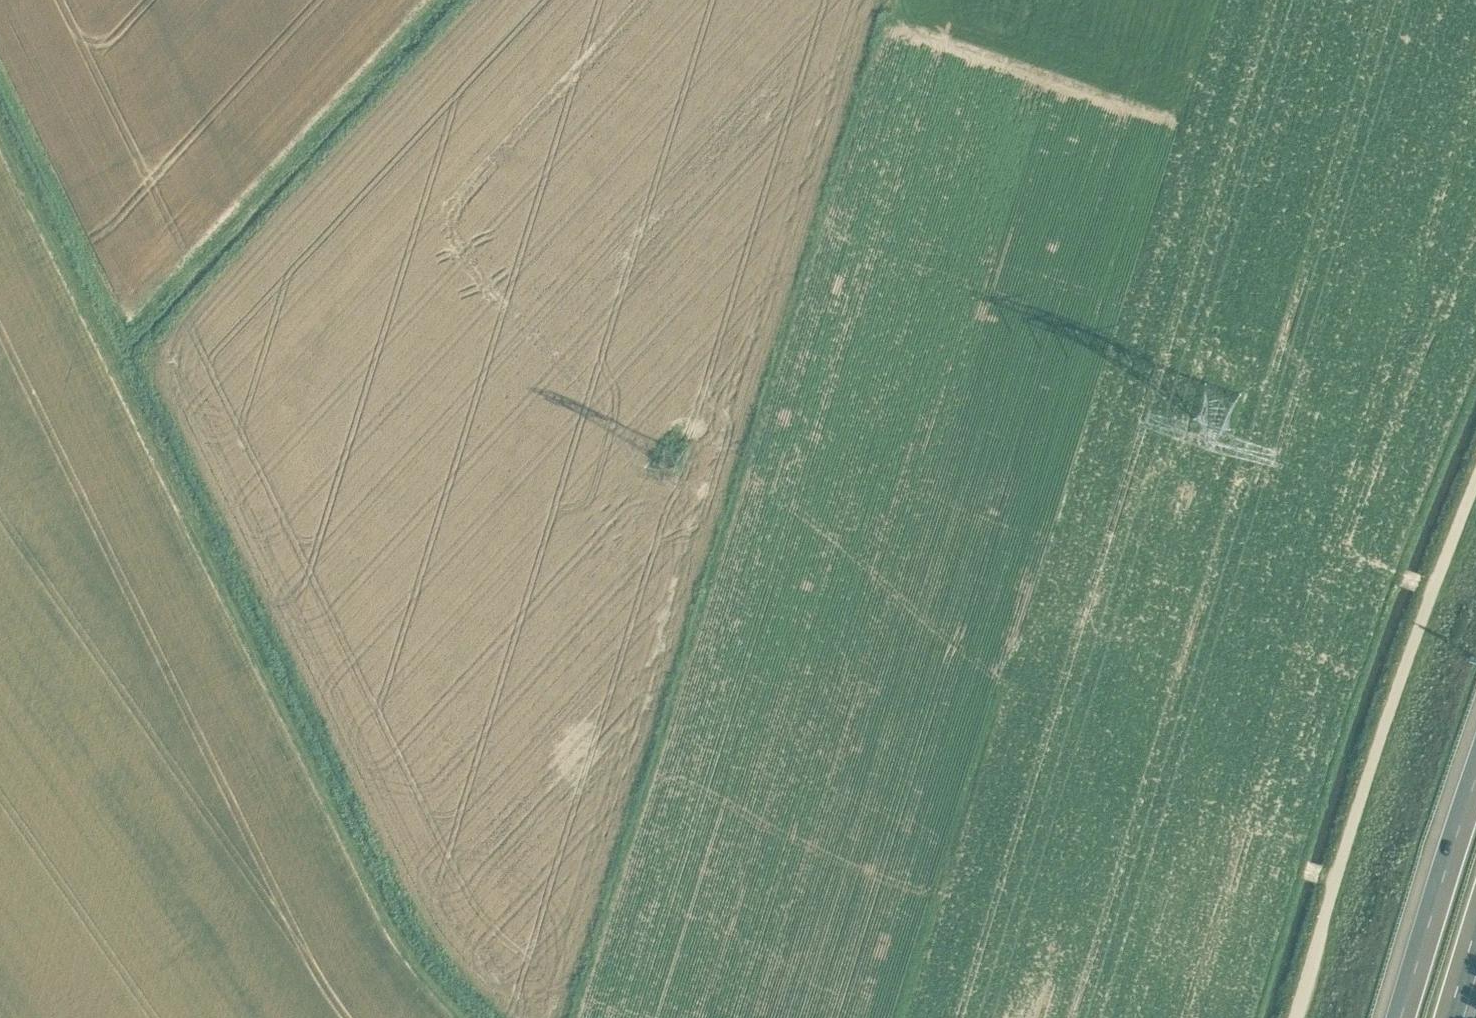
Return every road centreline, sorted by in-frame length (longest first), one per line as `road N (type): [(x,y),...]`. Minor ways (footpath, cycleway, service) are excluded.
road 1 (unclassified): [(1293,1017),(1475,461)]
road 2 (motorway): [(1475,779),(1400,1017)]

